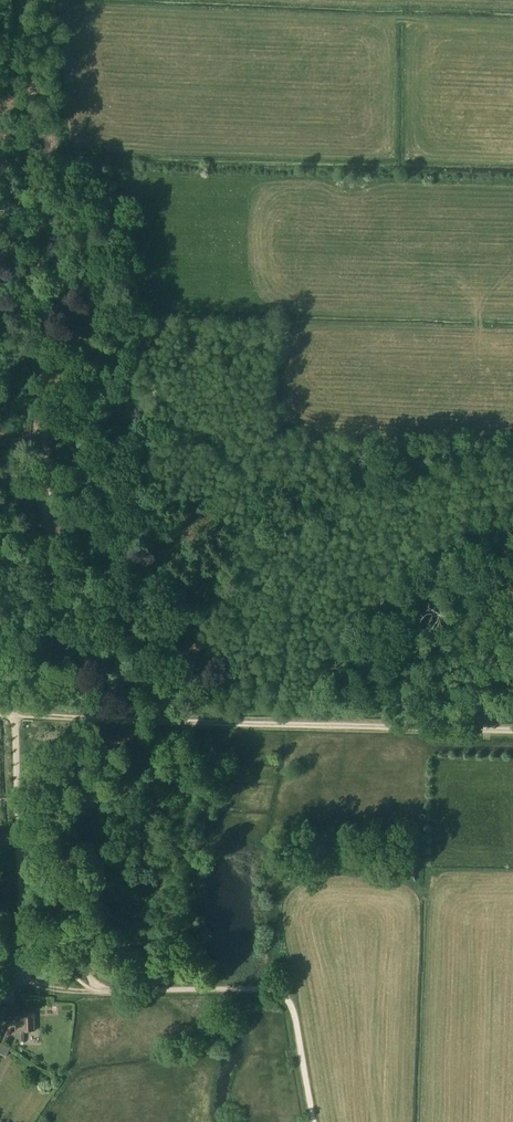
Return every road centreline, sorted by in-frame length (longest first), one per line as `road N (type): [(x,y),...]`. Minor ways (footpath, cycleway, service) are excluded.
road 1 (track): [(9,0),(56,602),(52,647),(13,714)]
road 2 (track): [(13,714),(512,725)]
road 3 (track): [(314,1121),(296,1013),(284,996),(122,991)]
road 4 (track): [(22,936),(13,714)]
road 5 (track): [(108,991),(37,981),(24,966),(22,936)]

